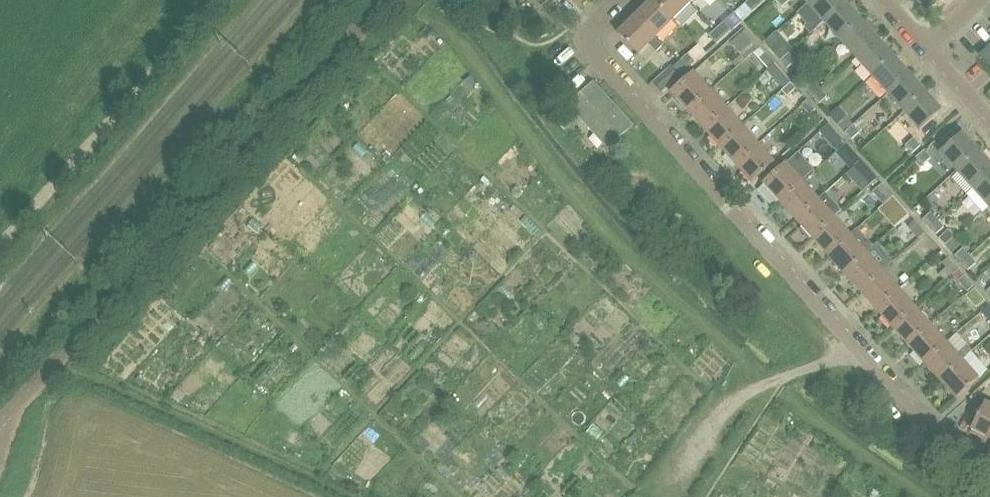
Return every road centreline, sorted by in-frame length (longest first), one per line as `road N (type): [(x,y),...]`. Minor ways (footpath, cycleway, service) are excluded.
road 1 (residential): [(989,481),(953,456),(591,54),(590,30),(618,0)]
road 2 (track): [(213,0),(0,246)]
road 3 (track): [(855,348),(724,412),(662,496)]

